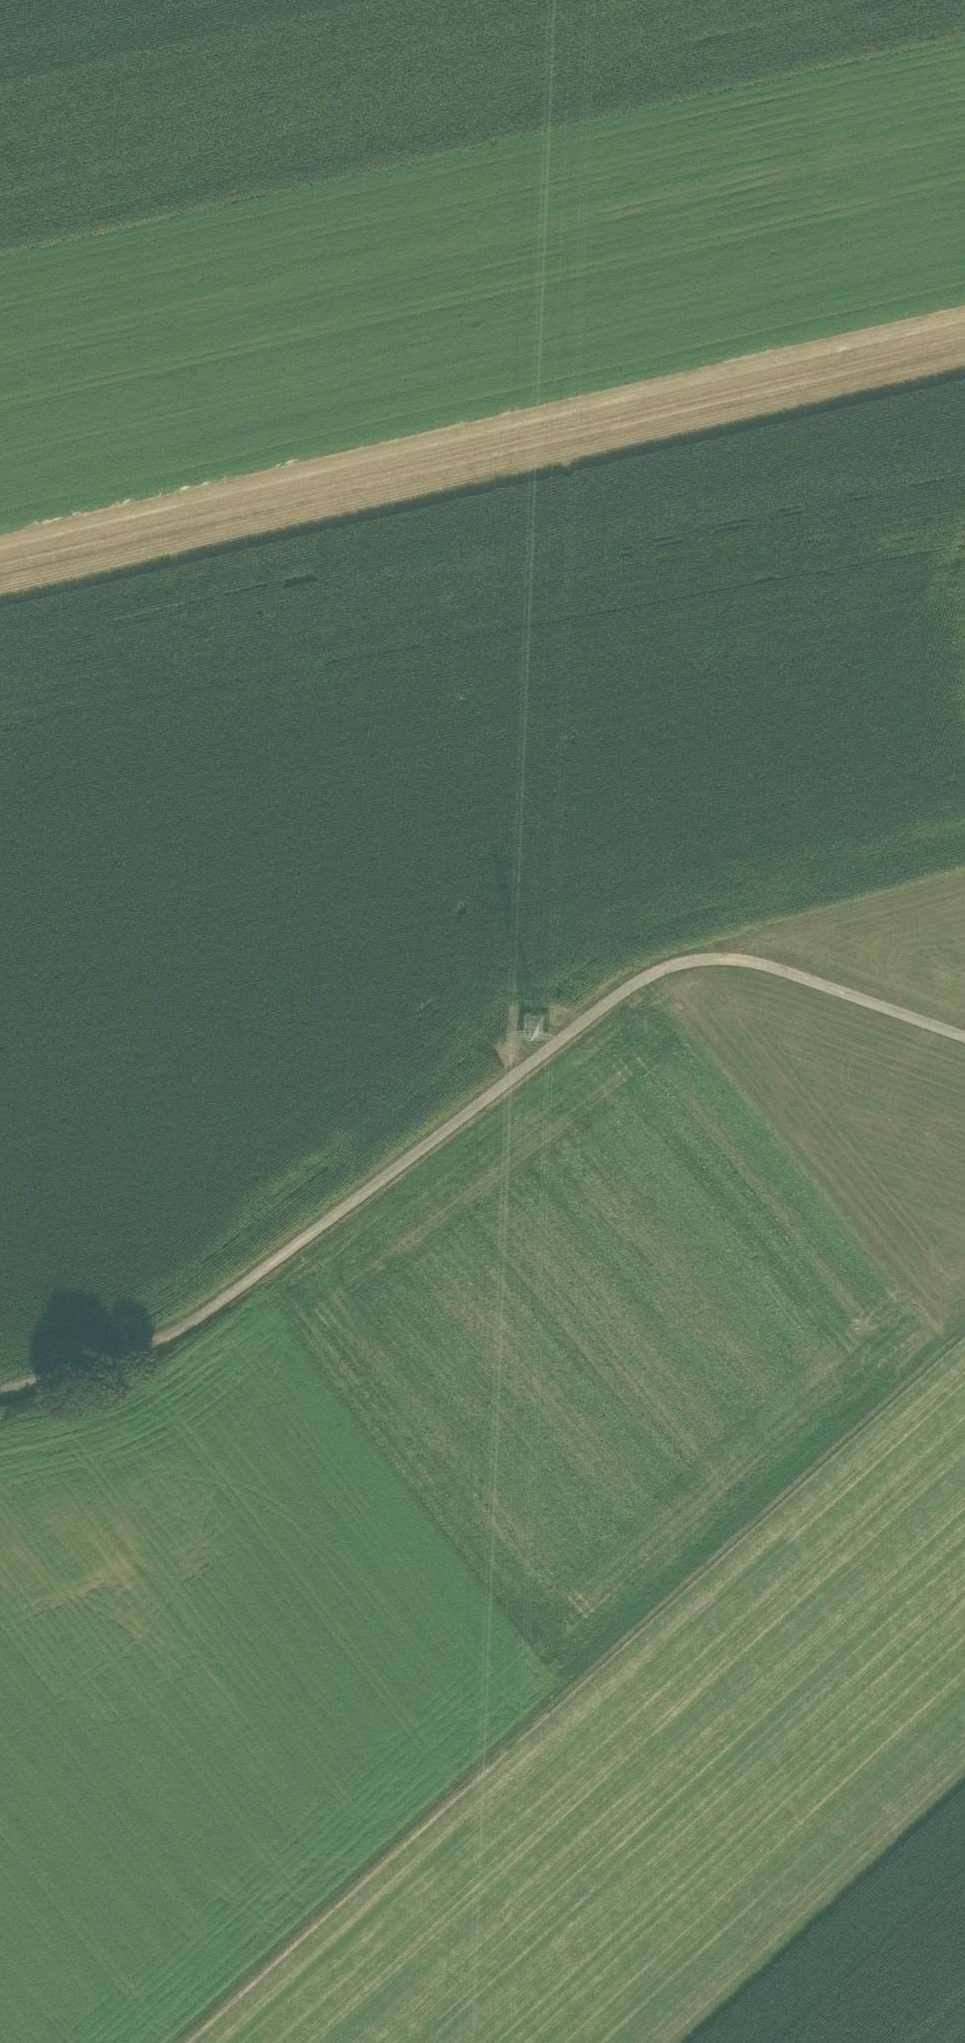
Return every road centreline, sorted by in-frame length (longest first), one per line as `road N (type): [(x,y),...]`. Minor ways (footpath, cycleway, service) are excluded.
road 1 (track): [(964,1041),(771,976),(690,965),(608,1006),(170,1346),(0,1401)]

